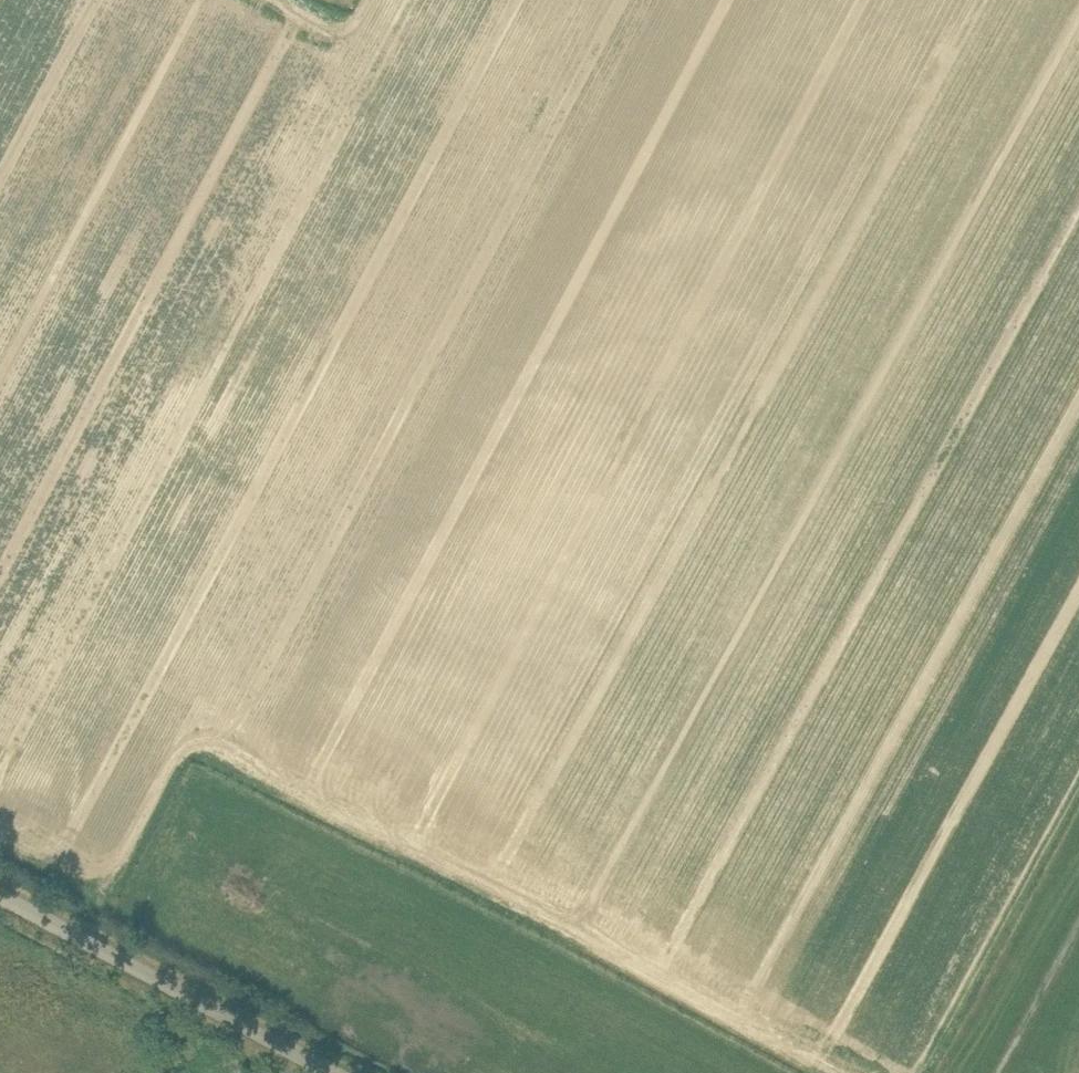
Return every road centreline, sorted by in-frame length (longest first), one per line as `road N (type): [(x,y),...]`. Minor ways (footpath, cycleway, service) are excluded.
road 1 (unclassified): [(328,1072),(0,900)]

